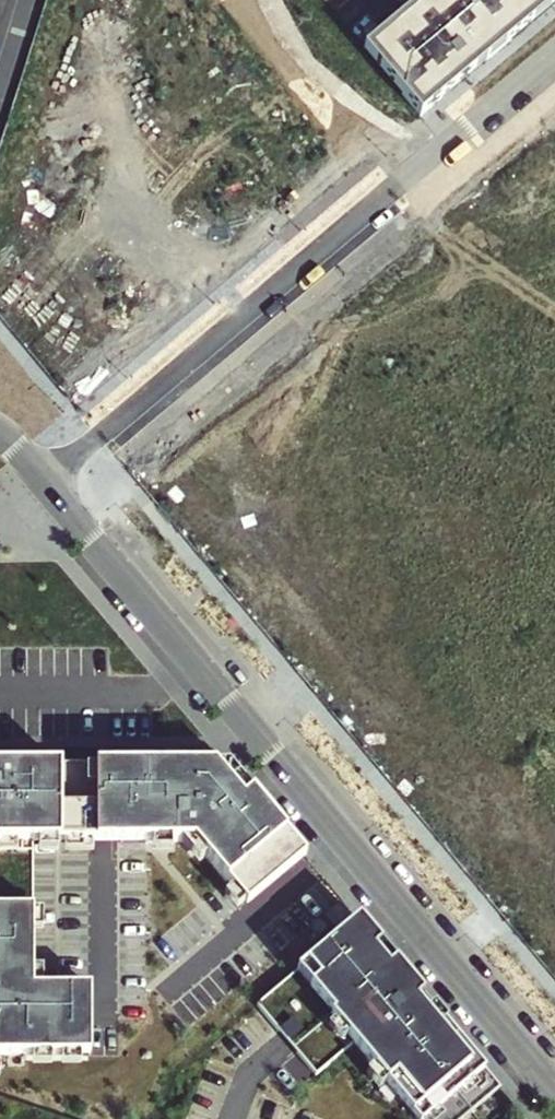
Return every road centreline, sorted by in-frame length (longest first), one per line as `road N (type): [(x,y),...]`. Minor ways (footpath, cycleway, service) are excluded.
road 1 (residential): [(44,479),(554,1087)]
road 2 (residential): [(44,479),(554,53)]

